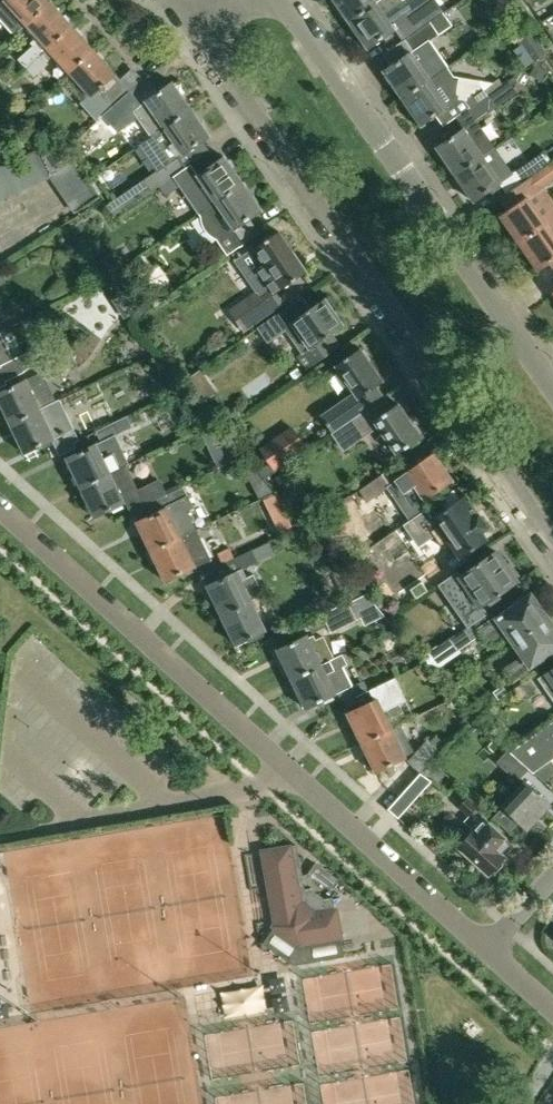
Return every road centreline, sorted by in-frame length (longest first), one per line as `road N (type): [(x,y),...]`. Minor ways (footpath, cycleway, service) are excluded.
road 1 (unclassified): [(480,948),(0,512)]
road 2 (residential): [(552,530),(187,18)]
road 3 (residential): [(552,392),(278,0)]

